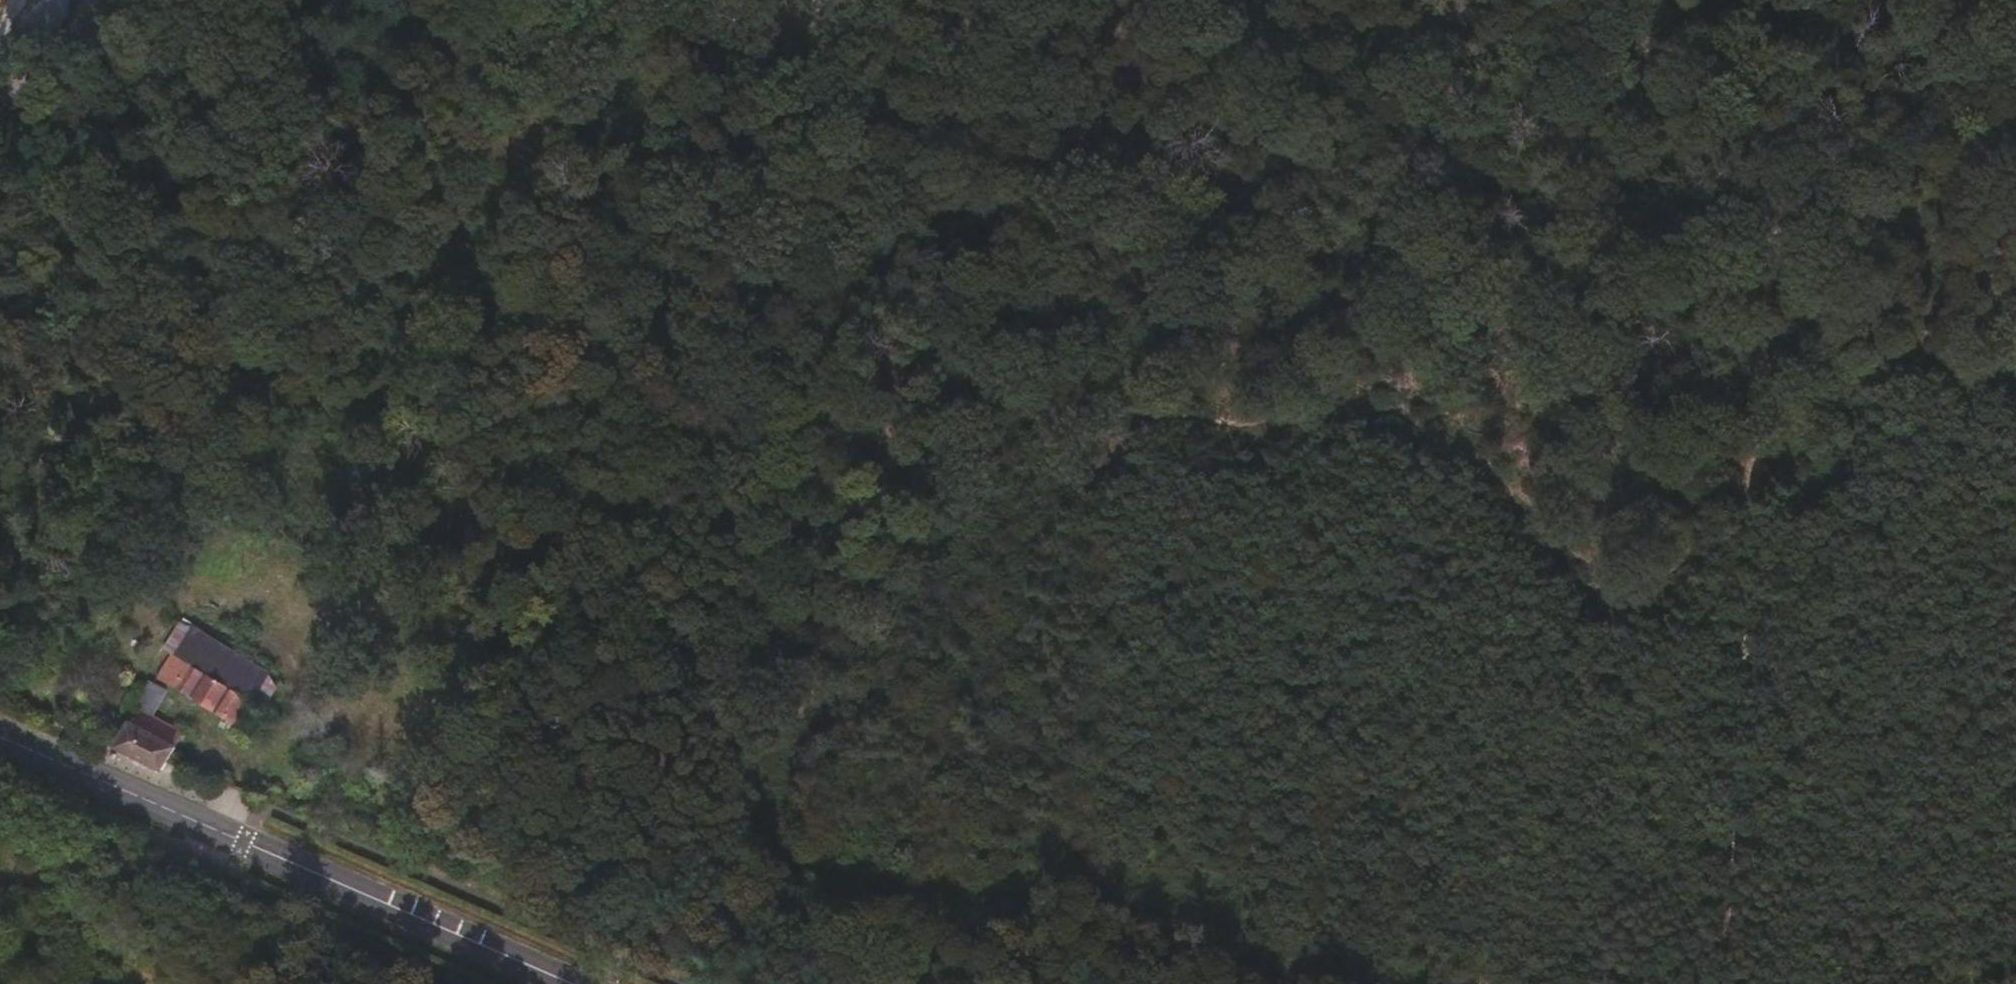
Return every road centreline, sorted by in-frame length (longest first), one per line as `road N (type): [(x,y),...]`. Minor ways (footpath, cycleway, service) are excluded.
road 1 (track): [(1780,0),(1723,983)]
road 2 (secondary): [(0,740),(563,983)]

